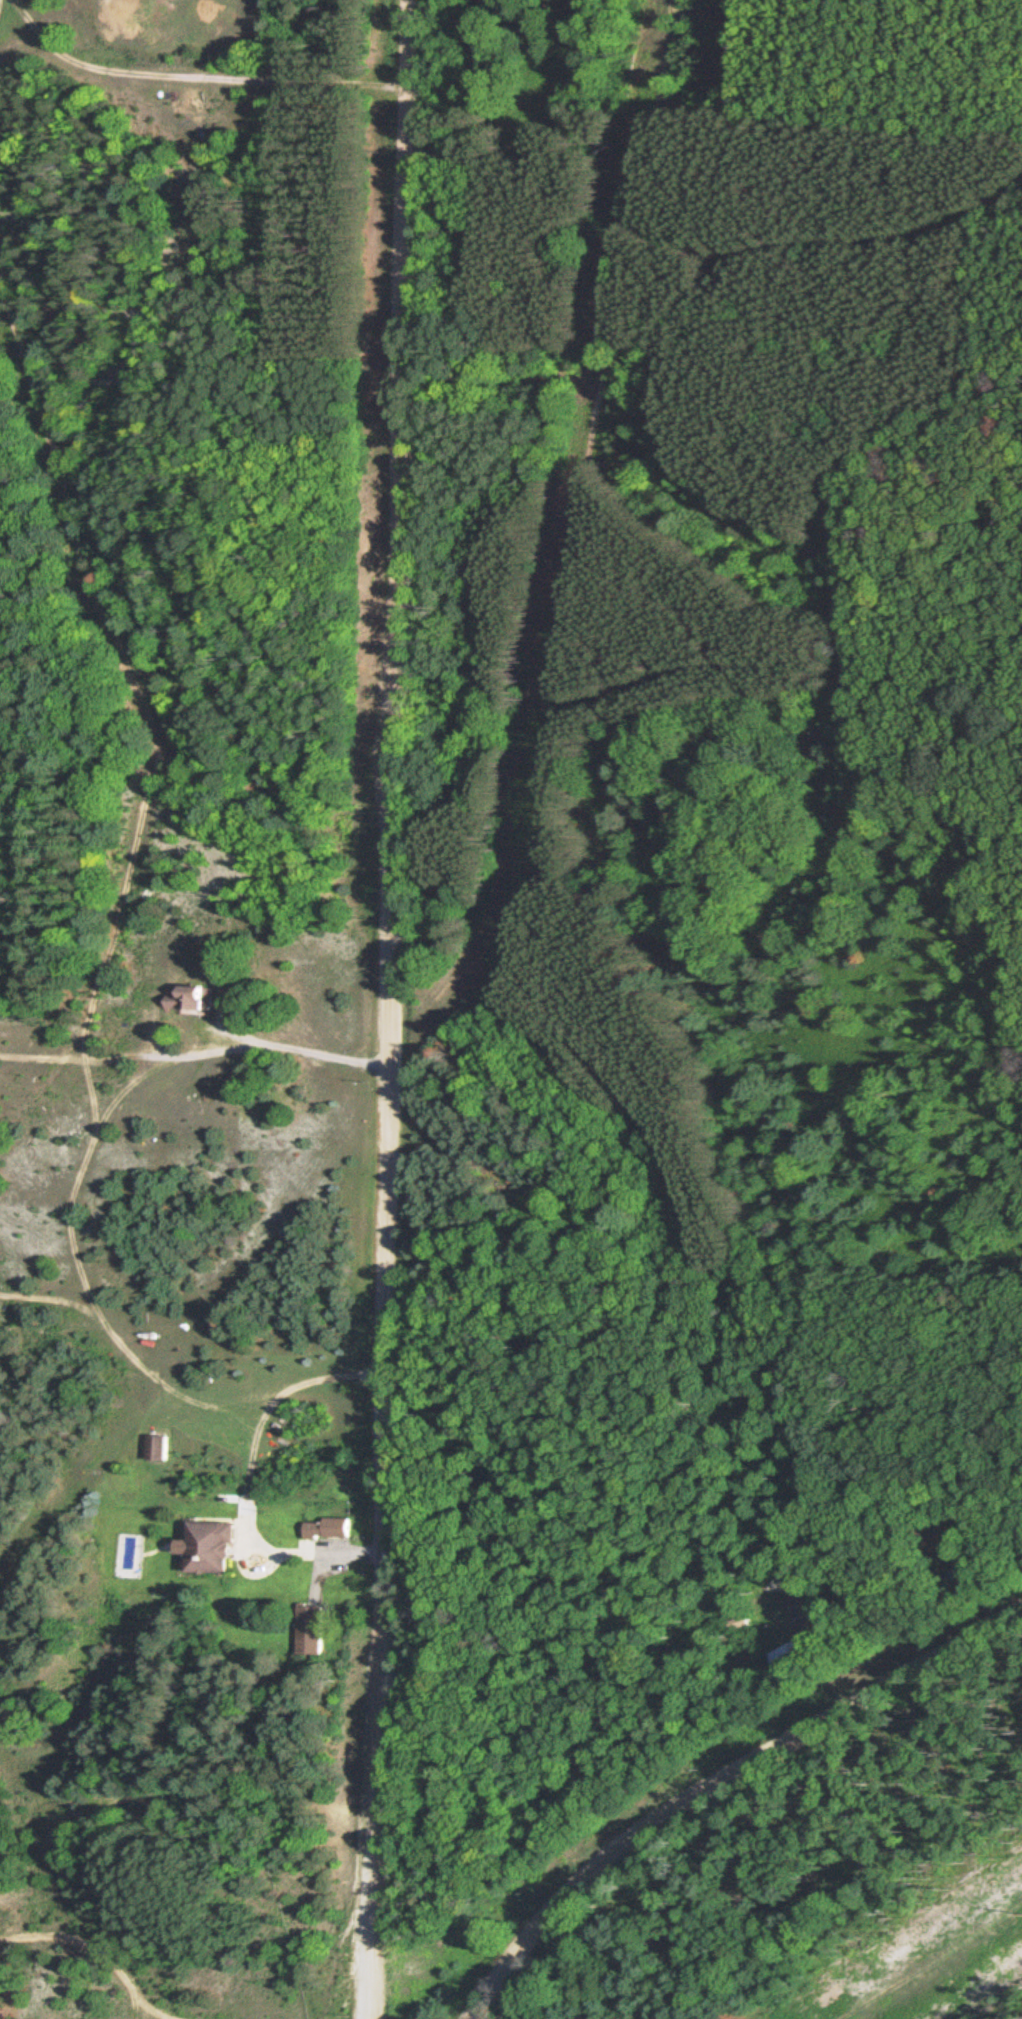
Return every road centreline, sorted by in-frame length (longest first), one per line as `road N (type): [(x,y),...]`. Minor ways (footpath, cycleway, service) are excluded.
road 1 (residential): [(369,2018),(403,0)]
road 2 (residential): [(462,2018),(555,1897),(606,1848),(1021,1601)]
road 3 (track): [(400,81),(130,75),(63,52),(15,0)]

